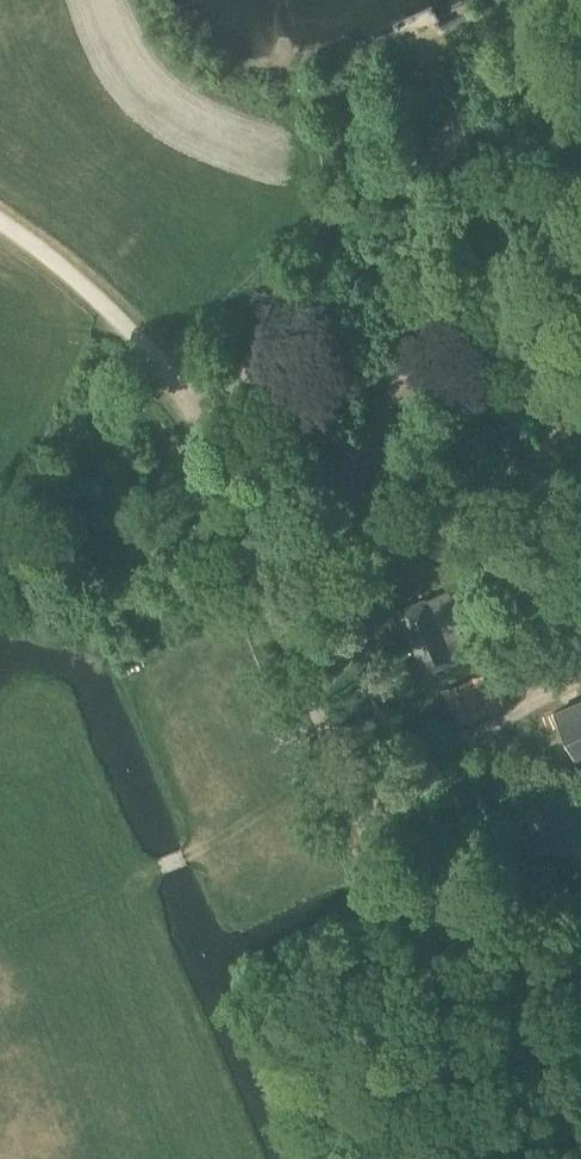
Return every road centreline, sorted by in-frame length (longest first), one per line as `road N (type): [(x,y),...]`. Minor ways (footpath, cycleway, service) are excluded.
road 1 (residential): [(504,1158),(214,470),(201,415),(208,390)]
road 2 (residential): [(580,393),(327,364),(245,369),(208,390)]
road 3 (track): [(208,390),(0,222)]
road 4 (track): [(352,791),(526,714),(580,679)]
road 5 (track): [(580,539),(535,487),(498,381)]

